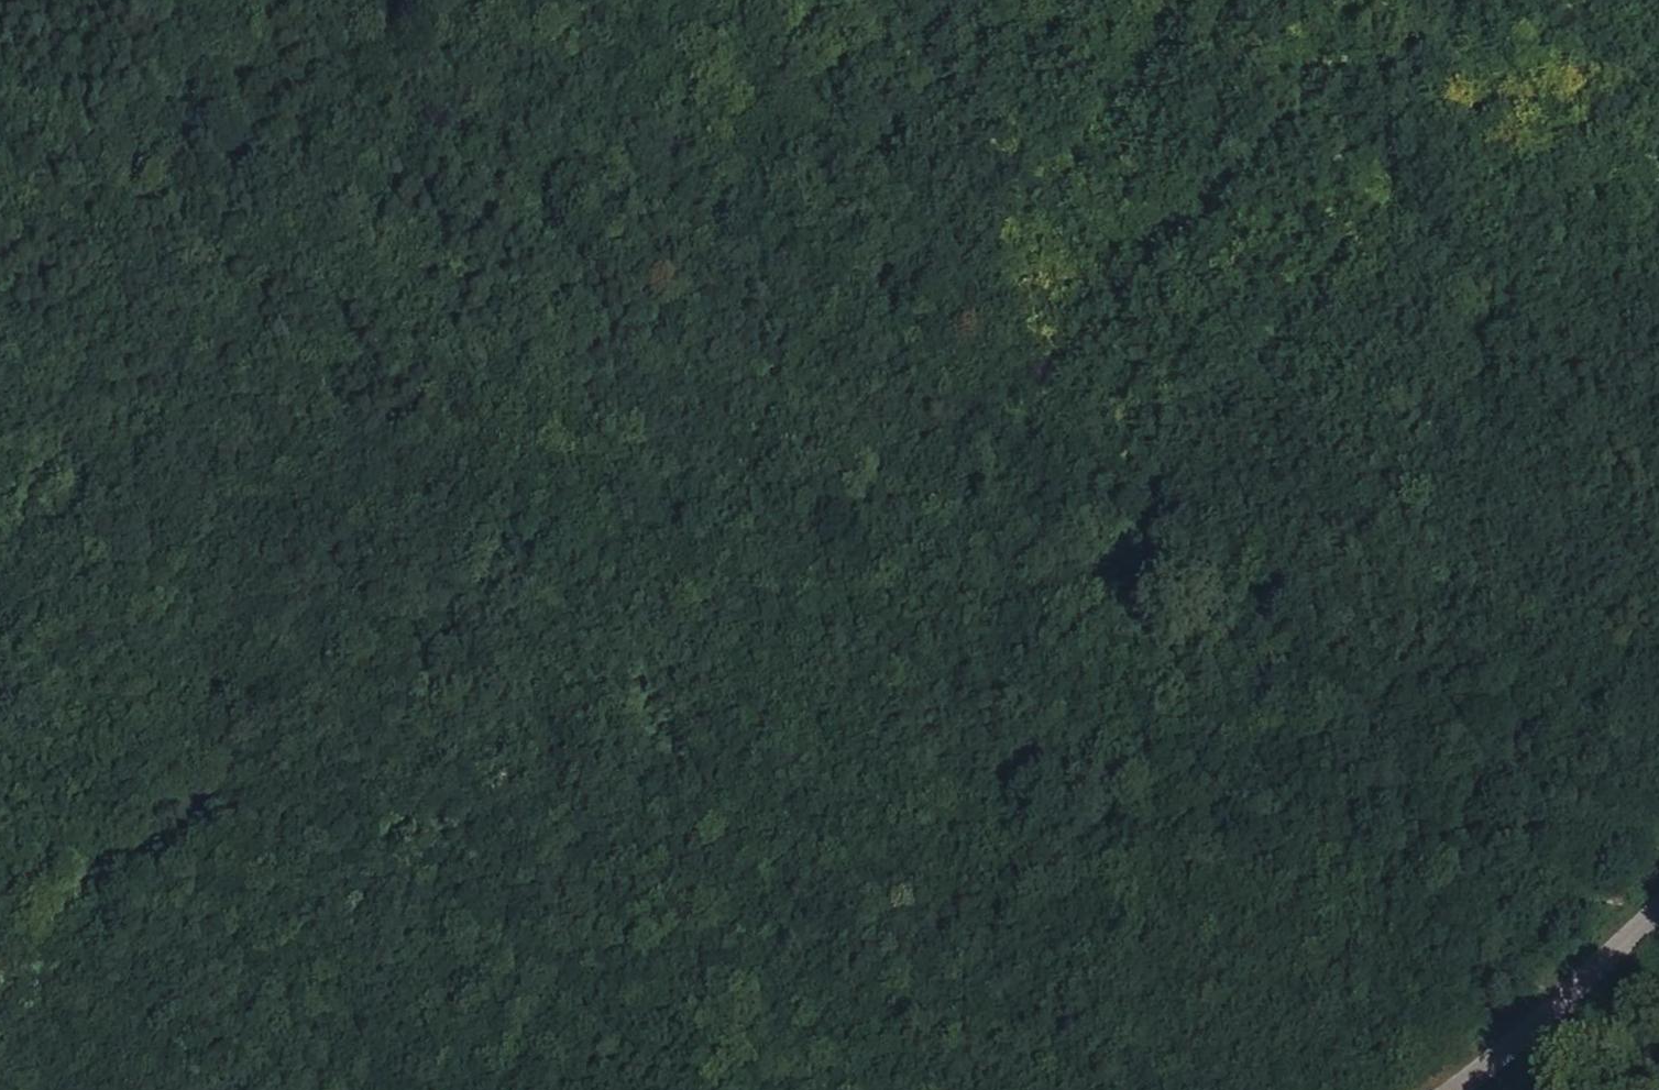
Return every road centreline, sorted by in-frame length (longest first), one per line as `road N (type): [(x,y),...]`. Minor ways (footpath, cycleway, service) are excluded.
road 1 (track): [(1211,621),(1089,478),(714,179),(392,0)]
road 2 (track): [(1576,1009),(1484,843),(1311,738),(1211,621)]
road 3 (tertiary): [(1468,1089),(1658,934)]

